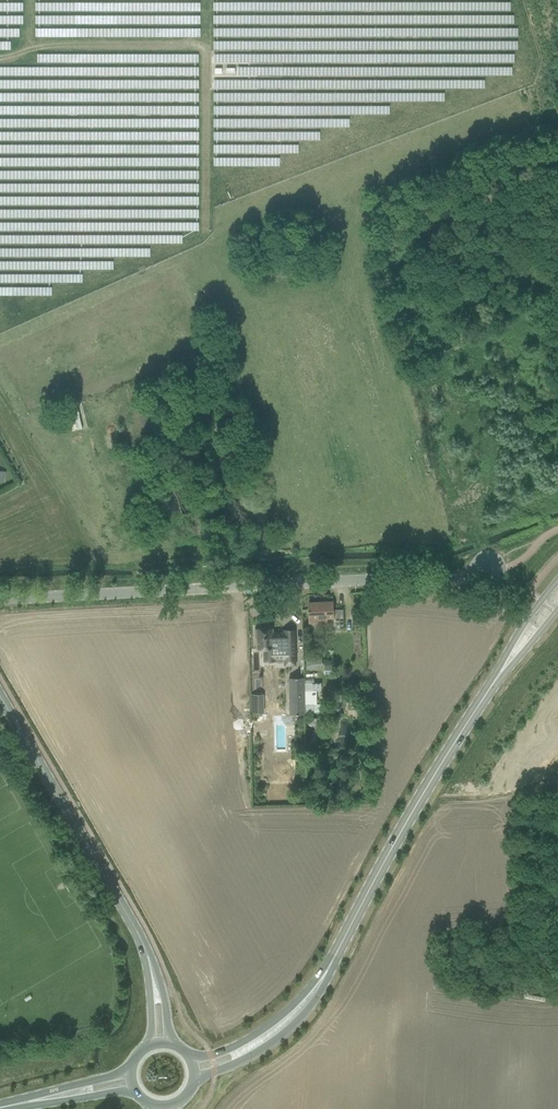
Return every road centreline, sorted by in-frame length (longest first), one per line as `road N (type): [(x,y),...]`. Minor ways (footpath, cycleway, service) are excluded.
road 1 (unclassified): [(0,596),(453,579),(486,567)]
road 2 (secondary): [(510,658),(372,878),(322,977),(275,1031),(249,1046)]
road 3 (track): [(28,47),(203,47),(207,226)]
road 4 (unclassified): [(154,981),(133,925),(0,694)]

